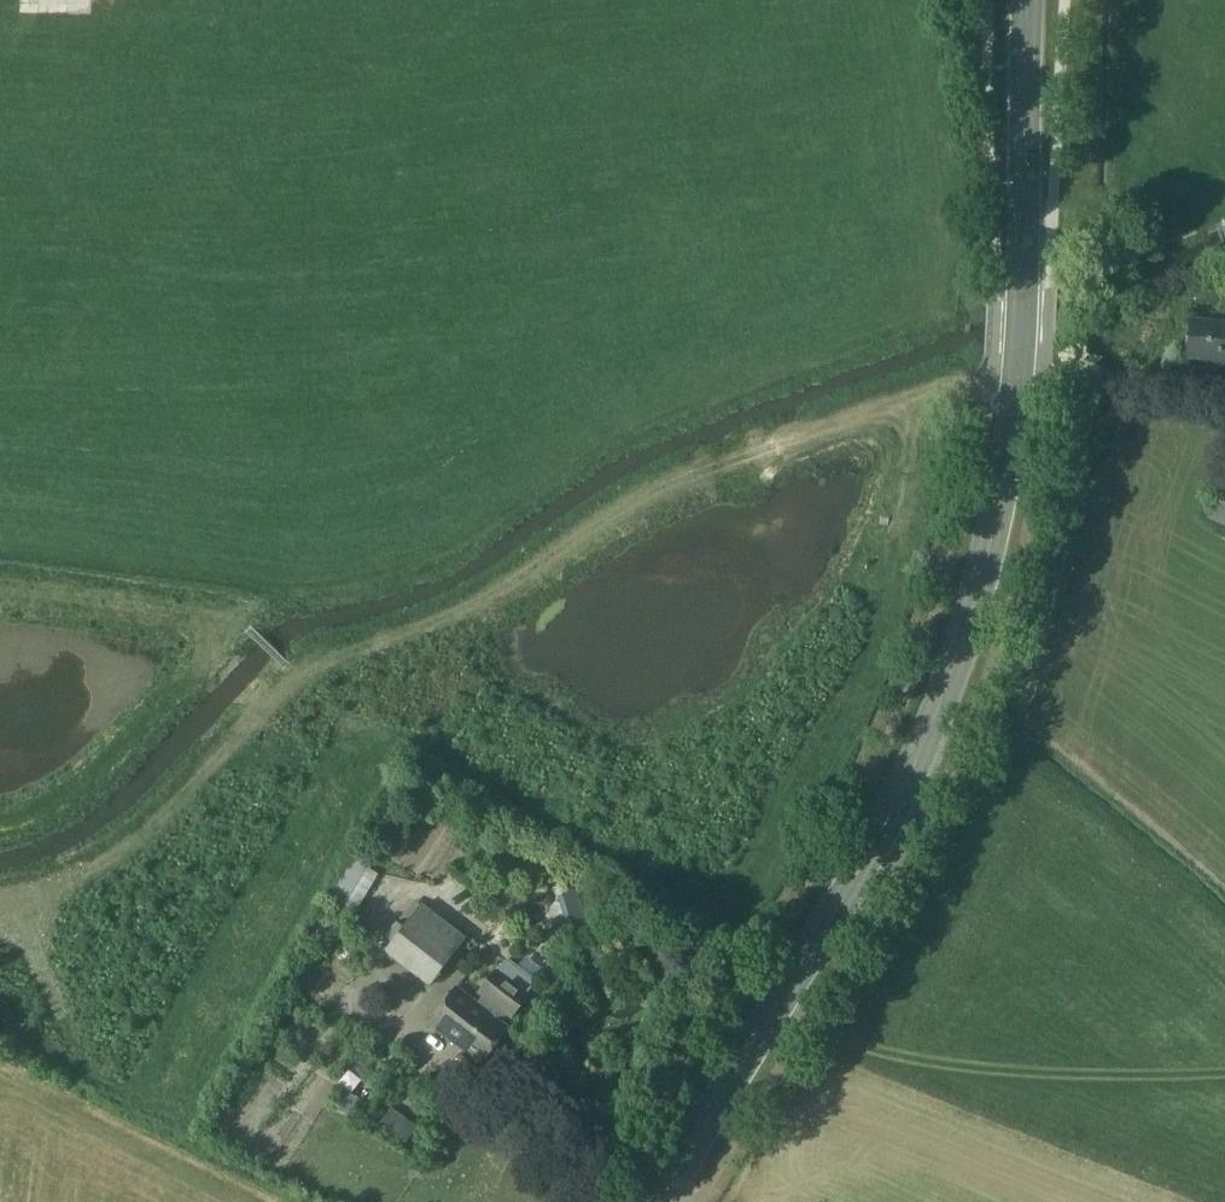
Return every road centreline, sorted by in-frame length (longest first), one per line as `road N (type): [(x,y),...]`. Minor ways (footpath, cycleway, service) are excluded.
road 1 (tertiary): [(660,1201),(890,812),(985,568),(1020,348),(1027,0)]

